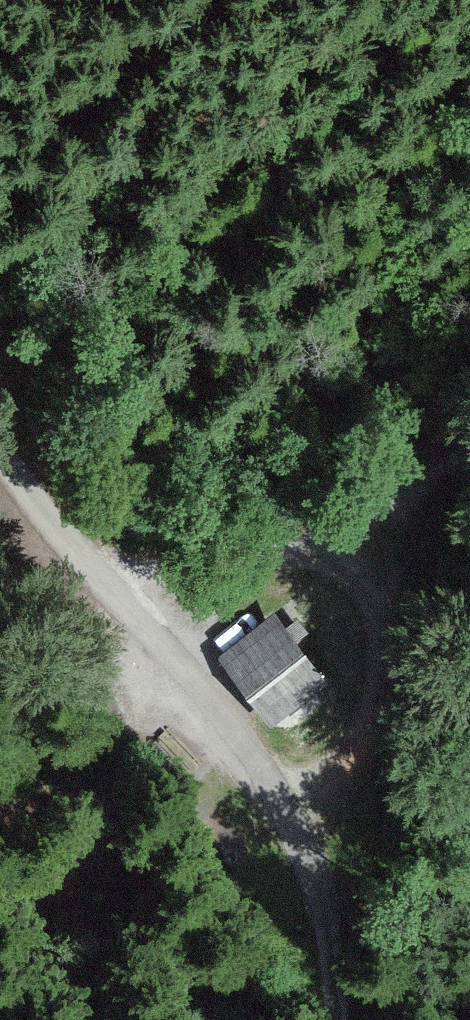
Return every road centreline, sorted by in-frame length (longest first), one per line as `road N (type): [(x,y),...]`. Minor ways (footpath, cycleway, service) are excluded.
road 1 (track): [(339,1019),(304,840),(373,734),(388,672),(392,647),(362,567),(432,464),(469,427)]
road 2 (unclassified): [(304,840),(0,445)]
road 3 (track): [(362,567),(302,546),(168,571),(118,596)]

